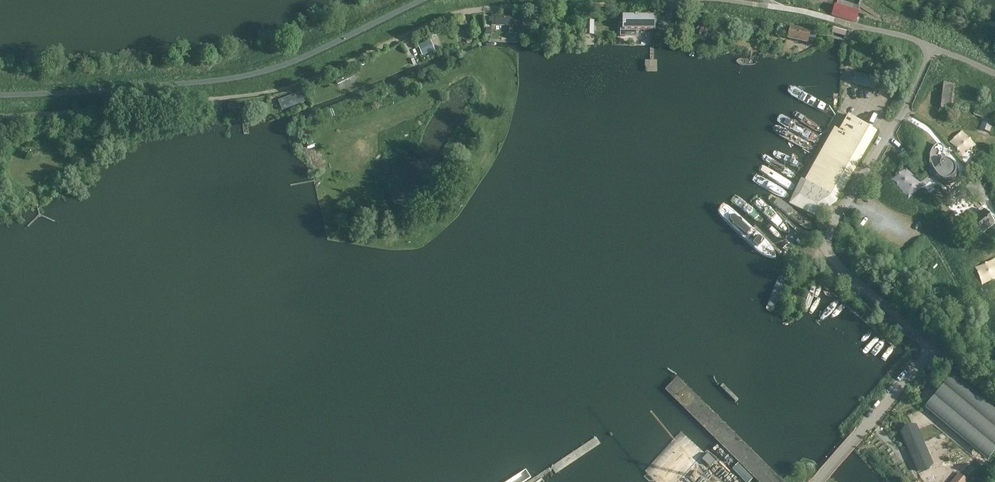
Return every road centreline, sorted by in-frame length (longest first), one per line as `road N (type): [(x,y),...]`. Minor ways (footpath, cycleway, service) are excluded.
road 1 (unclassified): [(669,0),(487,8),(449,16),(281,89),(0,116)]
road 2 (unclassified): [(930,349),(845,274),(827,247),(931,47),(805,12),(723,0)]
road 3 (unclassified): [(817,481),(930,349)]

